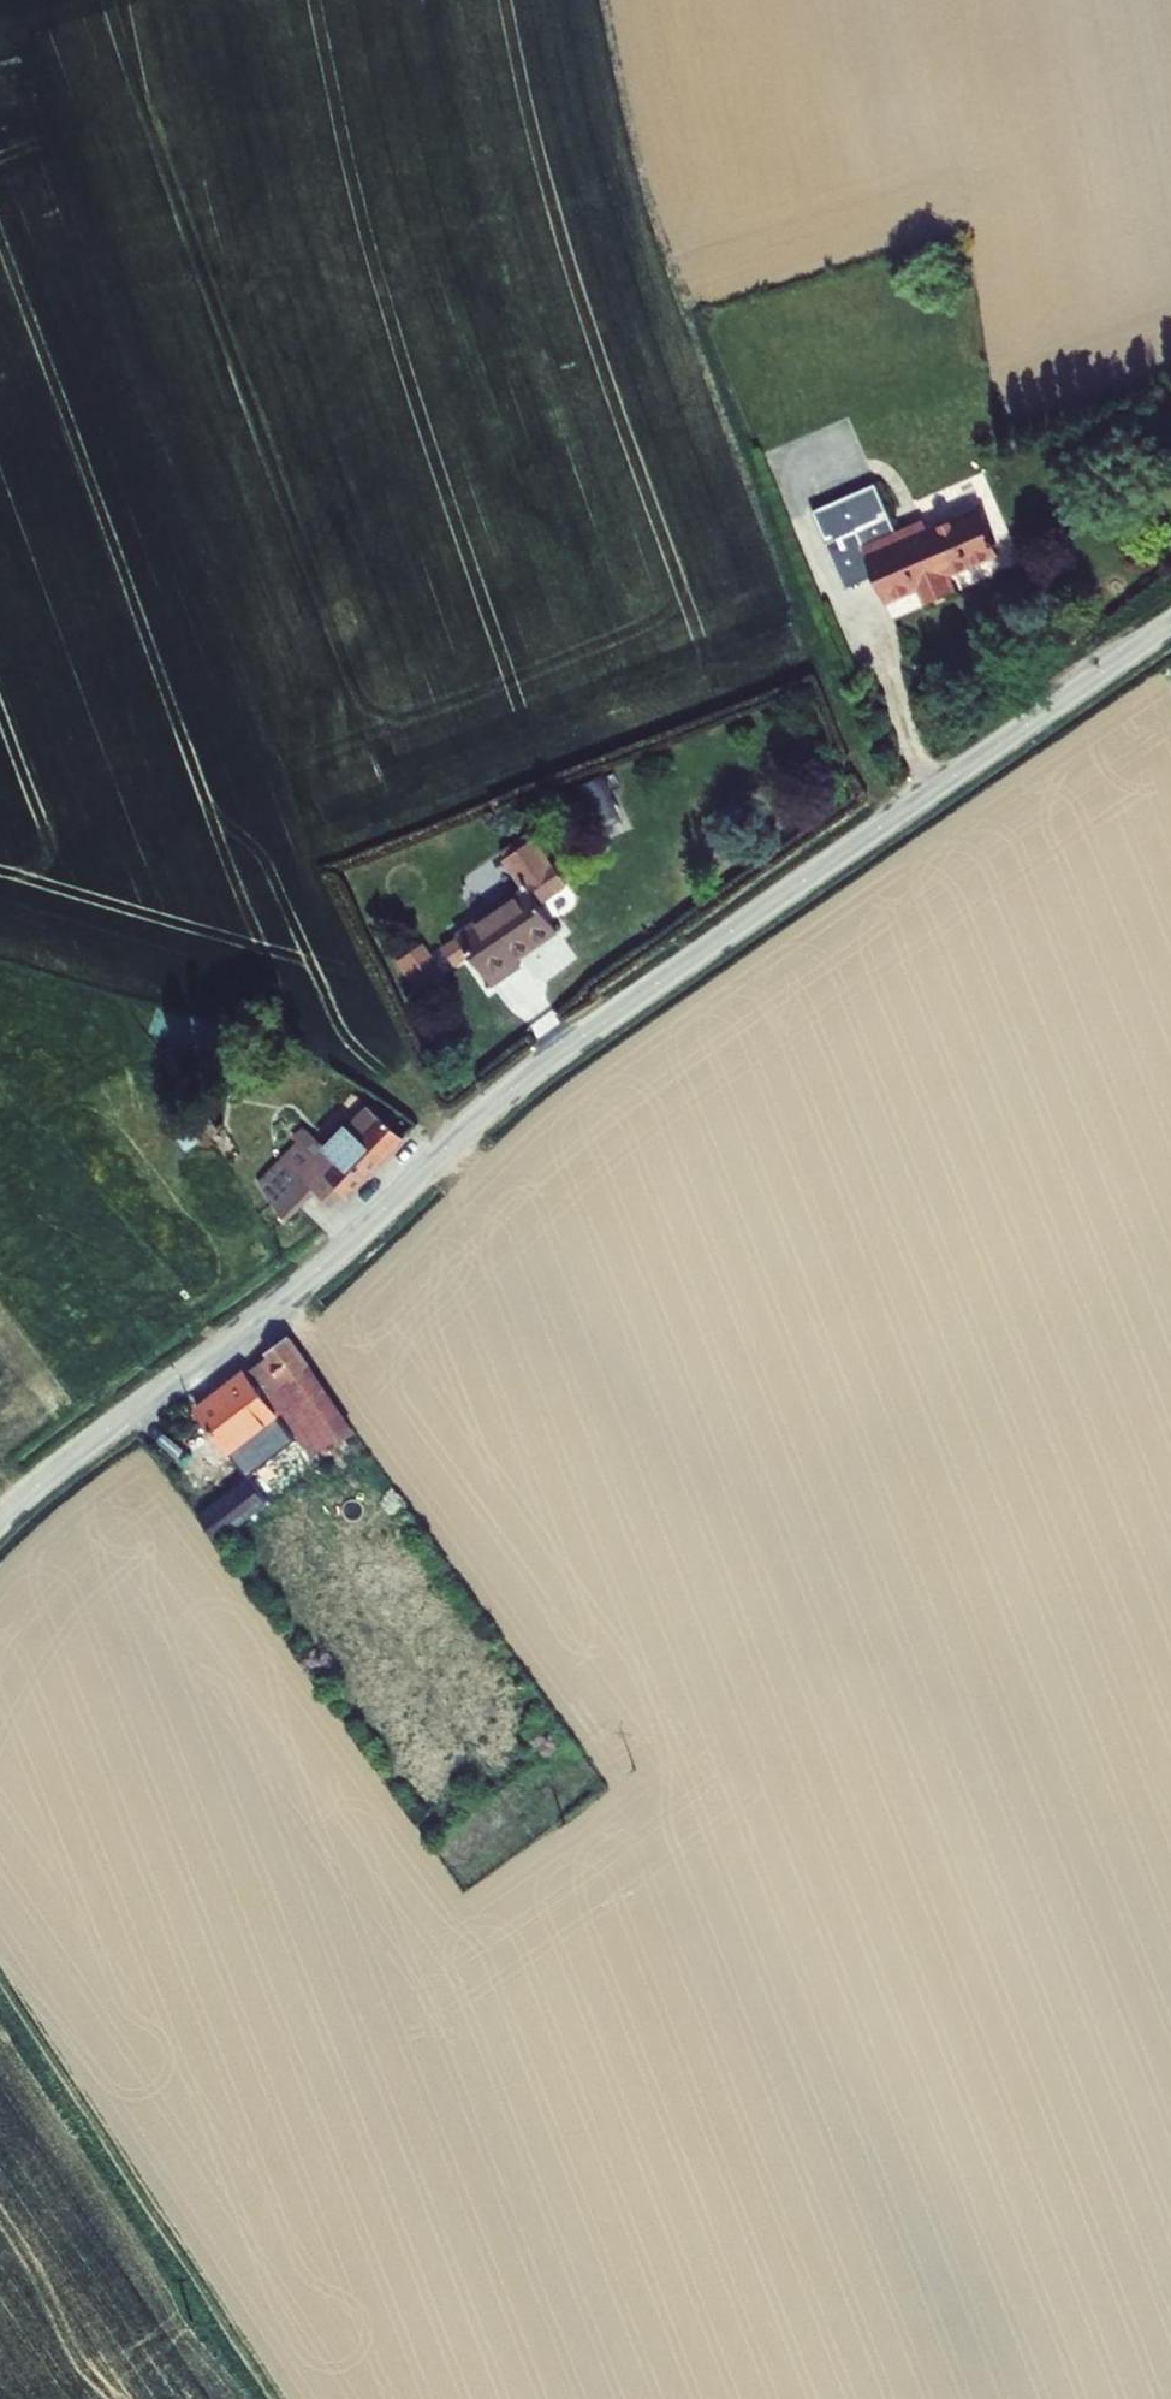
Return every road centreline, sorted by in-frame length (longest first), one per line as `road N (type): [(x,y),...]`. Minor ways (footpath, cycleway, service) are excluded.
road 1 (tertiary): [(0,1518),(297,1289),(539,1070),(1170,626)]
road 2 (track): [(0,1978),(271,2398)]

